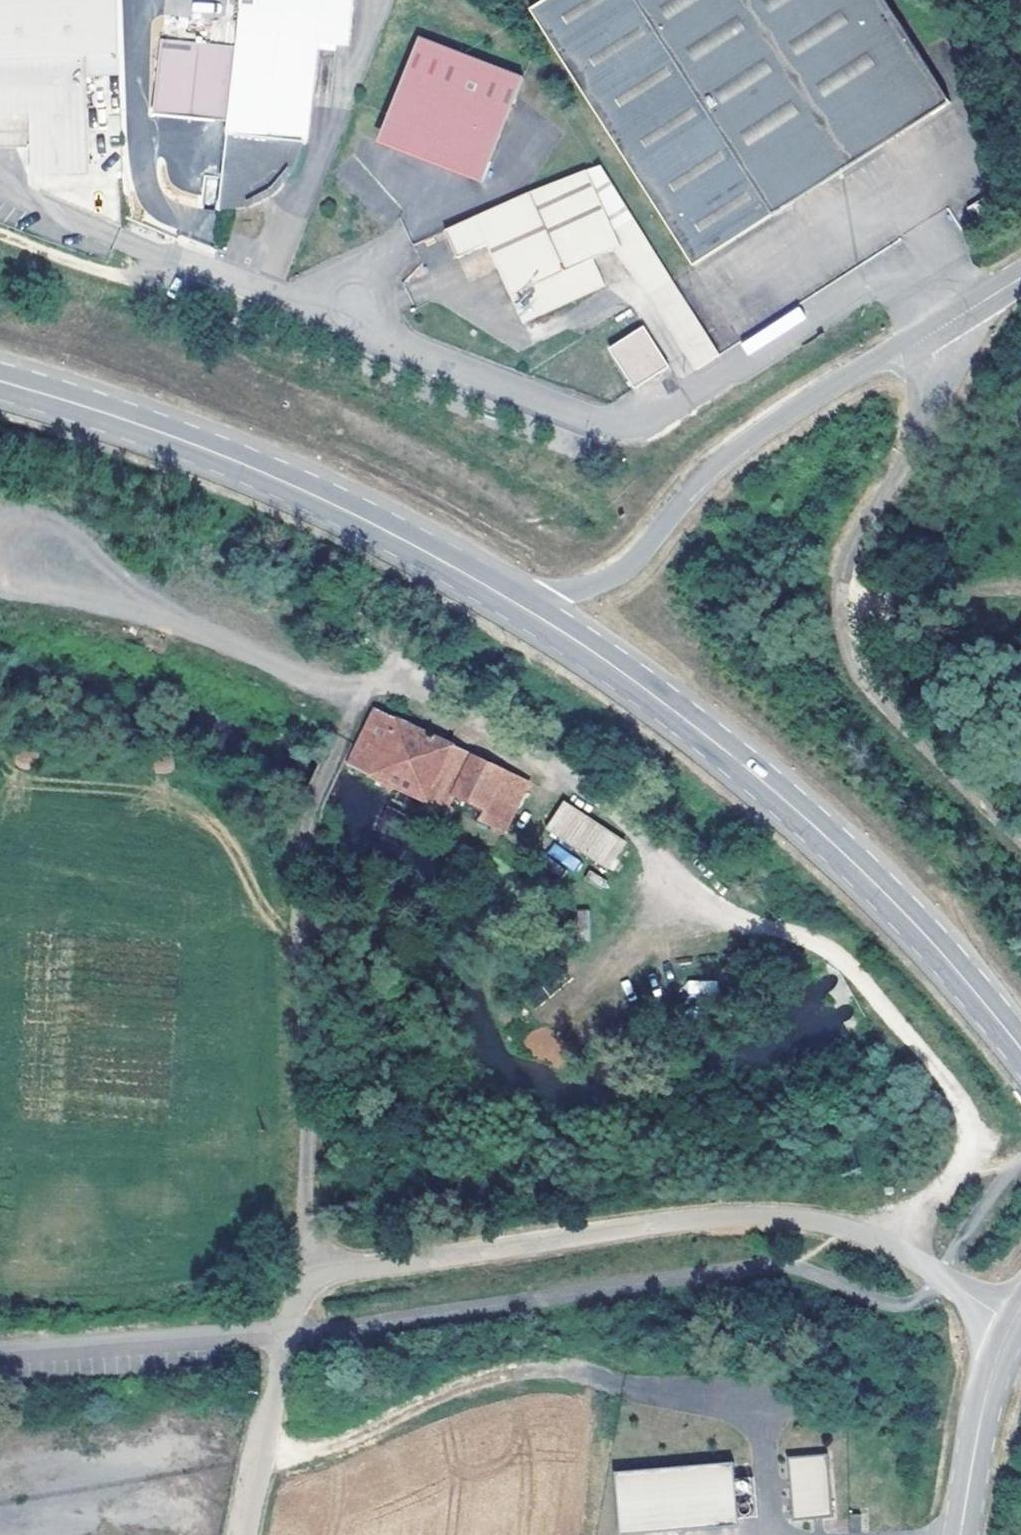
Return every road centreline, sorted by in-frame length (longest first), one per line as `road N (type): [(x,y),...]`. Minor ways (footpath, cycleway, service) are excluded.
road 1 (track): [(891,1248),(959,1175),(967,1128),(961,1104),(823,948),(718,922),(582,785),(431,698),(383,685),(325,688),(203,640),(0,585)]
road 2 (unclassified): [(1012,1323),(863,1233),(802,1216),(713,1214),(340,1270),(310,1281),(290,1334)]
road 3 (primary): [(524,609),(631,680),(817,828),(909,918),(1020,1051)]
road 4 (tertiary): [(1020,277),(746,443),(688,492),(621,575),(524,609)]
road 5 (track): [(1020,839),(882,715),(842,627),(845,562),(938,378),(926,337)]
road 6 (primary): [(0,382),(239,461),(524,609)]
road 7 (track): [(265,1449),(347,1442),(501,1374),(581,1371),(624,1386)]
road 8 (unclassified): [(290,1334),(0,1358)]
road 9 (tertiary): [(1012,1323),(984,1406),(960,1534)]
road 10 (track): [(0,232),(157,282),(197,267)]
road 11 (unclassified): [(290,1334),(246,1534)]

